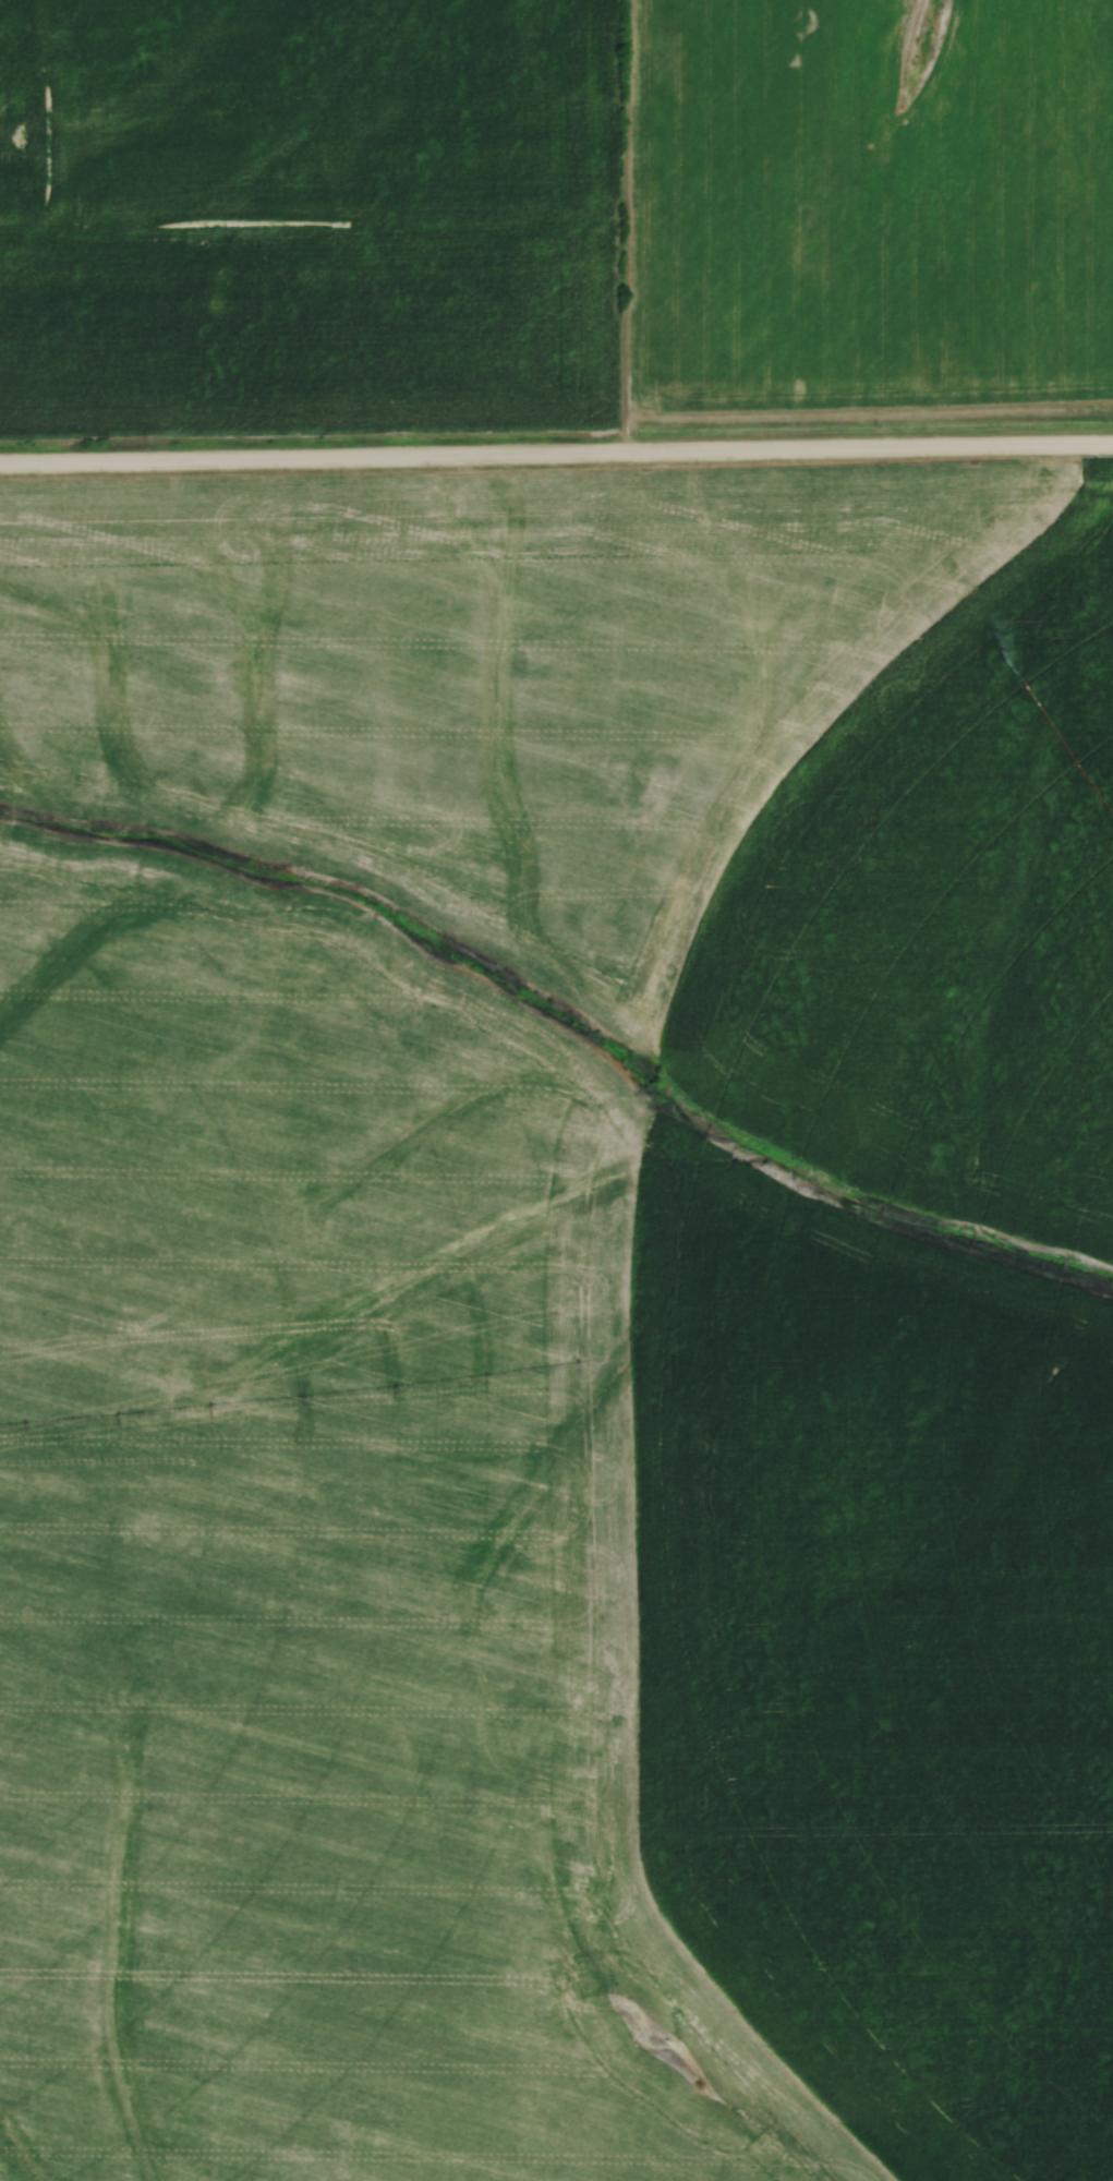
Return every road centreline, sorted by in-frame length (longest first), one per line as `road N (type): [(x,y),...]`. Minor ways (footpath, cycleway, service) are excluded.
road 1 (residential): [(0,468),(1112,449)]

